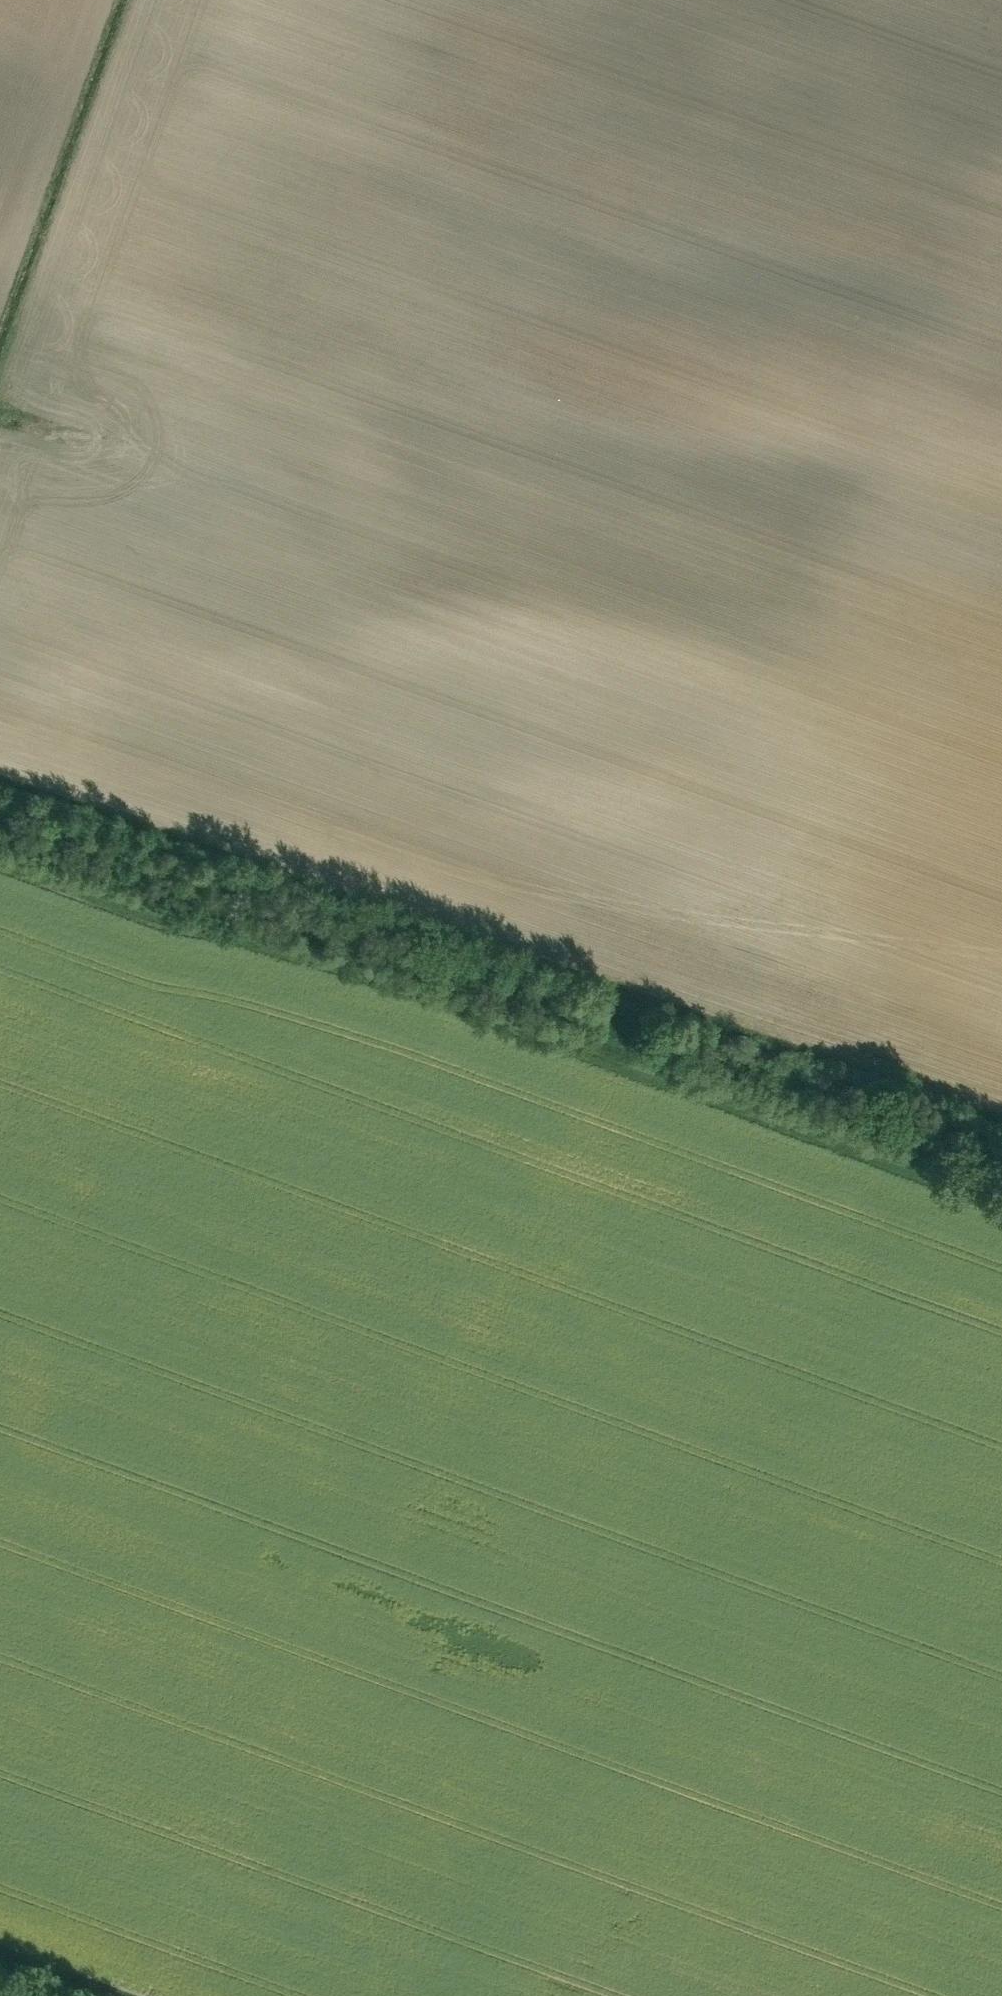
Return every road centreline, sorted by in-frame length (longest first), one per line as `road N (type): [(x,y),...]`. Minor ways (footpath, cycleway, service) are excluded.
road 1 (track): [(0,1444),(567,1645)]

